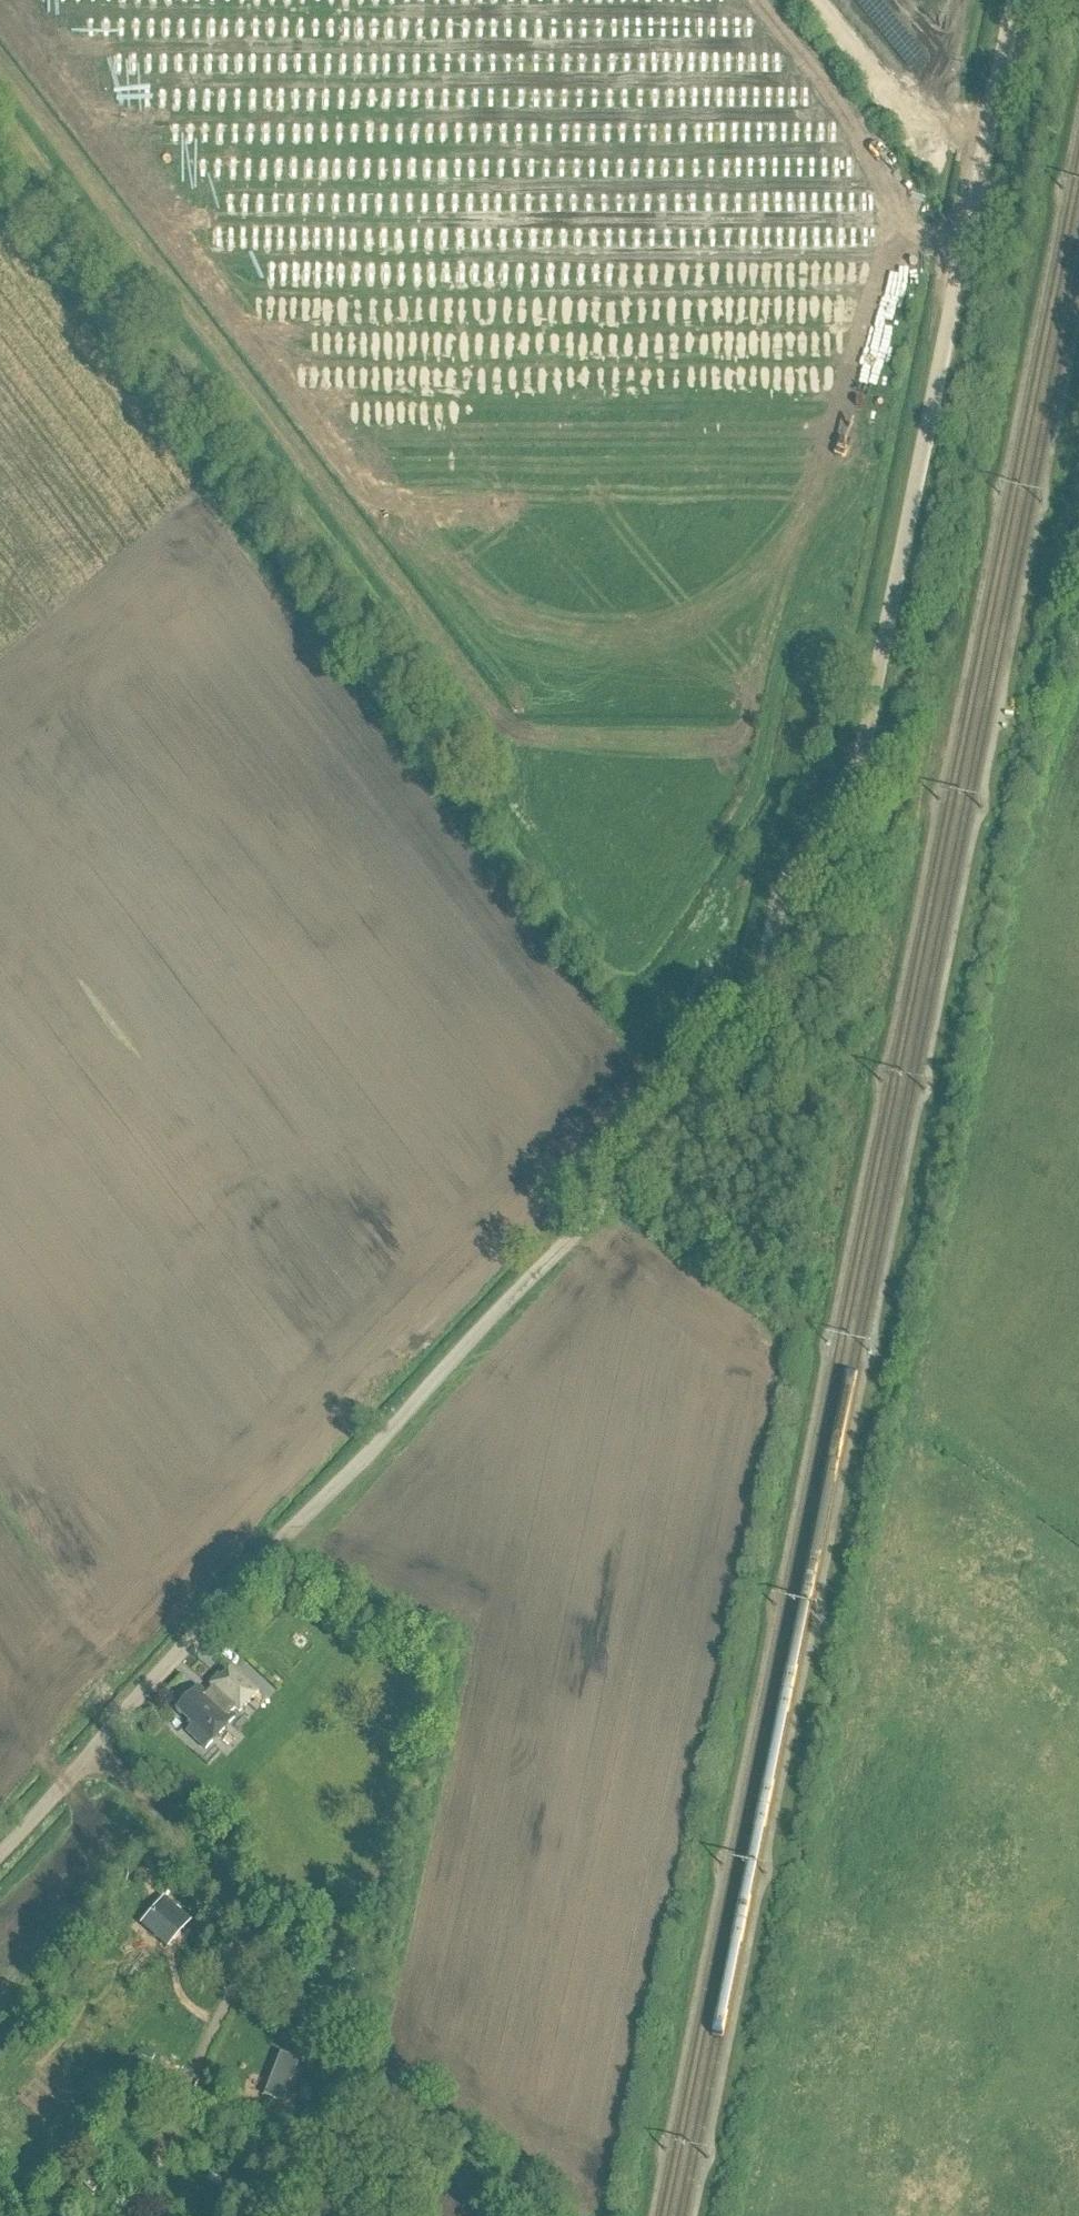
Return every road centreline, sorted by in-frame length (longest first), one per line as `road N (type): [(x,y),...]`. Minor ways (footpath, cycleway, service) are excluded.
road 1 (unclassified): [(0,1855),(235,1590),(657,1152),(750,1028),(785,889),(858,762),(1014,0)]
road 2 (track): [(97,1750),(213,1886),(326,2055),(524,2215)]
road 3 (track): [(159,1817),(0,2054)]

